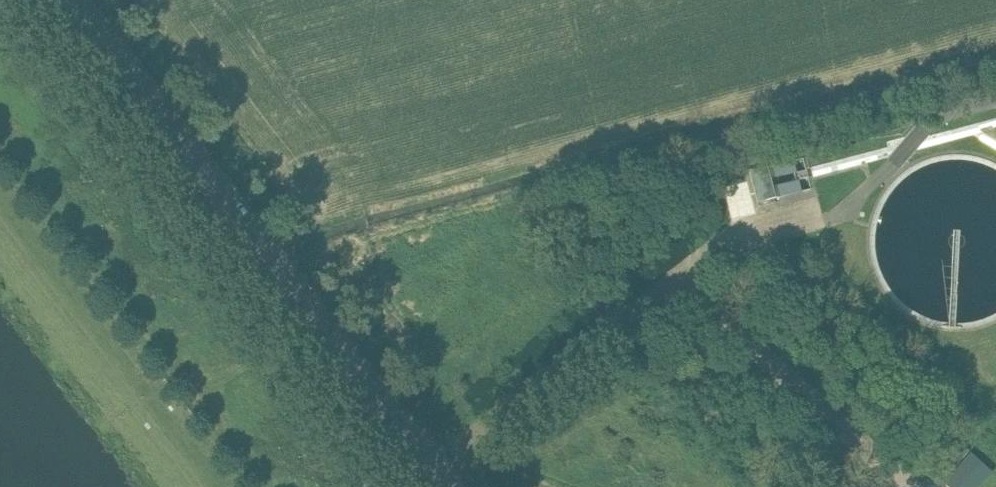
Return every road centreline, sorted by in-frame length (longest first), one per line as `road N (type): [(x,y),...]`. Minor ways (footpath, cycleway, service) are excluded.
road 1 (secondary): [(445,486),(74,0)]

